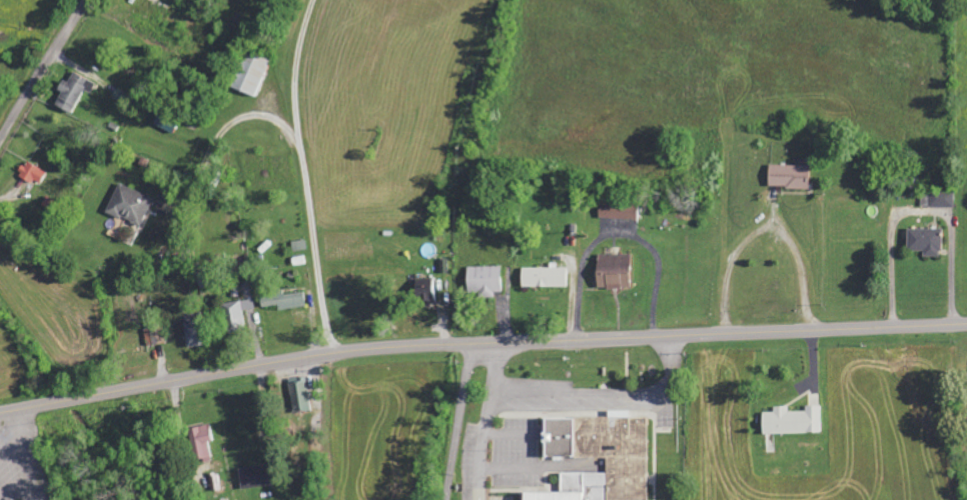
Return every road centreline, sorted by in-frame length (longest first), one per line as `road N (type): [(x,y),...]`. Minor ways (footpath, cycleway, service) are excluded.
road 1 (secondary): [(0,411),(360,348),(966,321)]
road 2 (residential): [(0,143),(88,0)]

